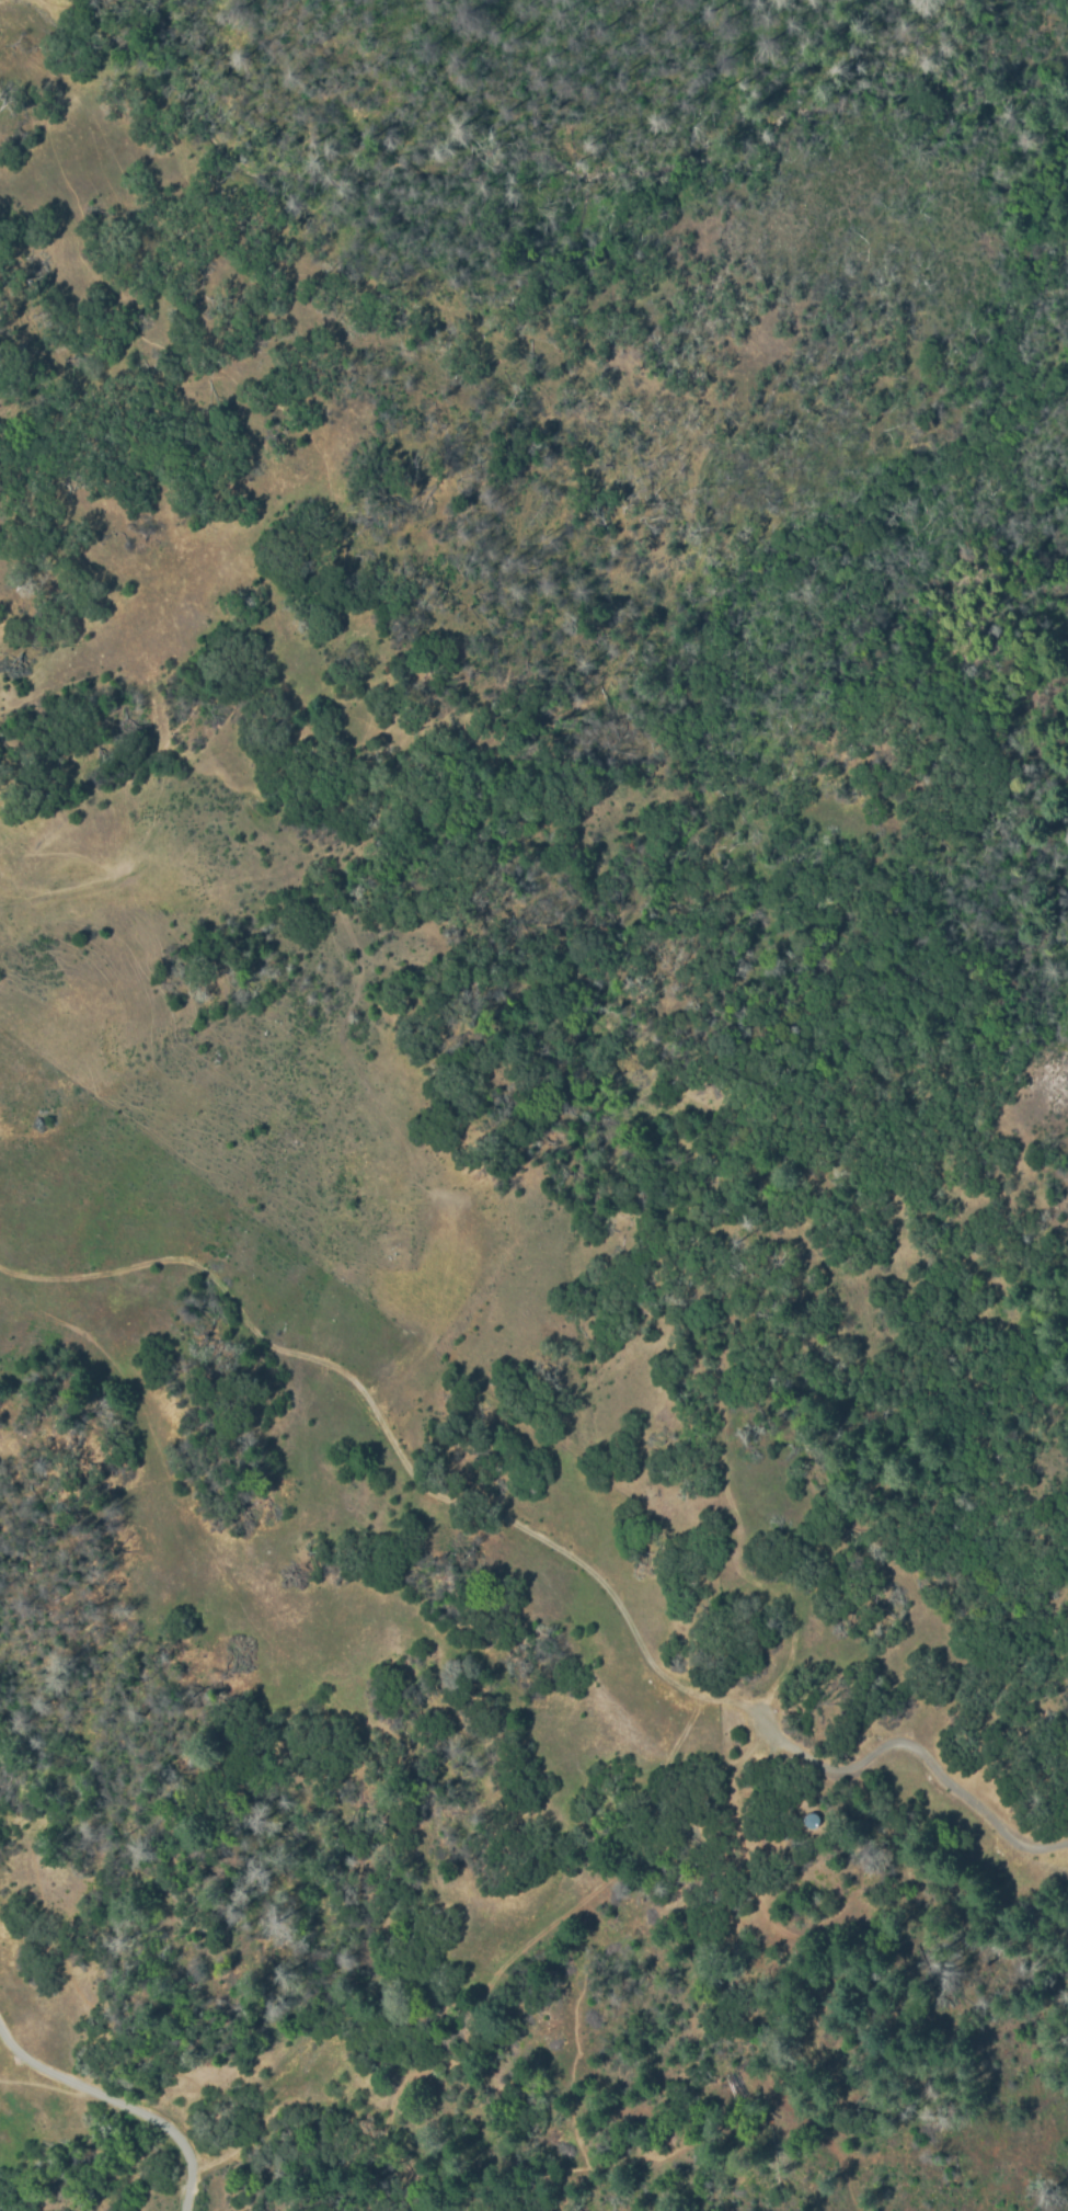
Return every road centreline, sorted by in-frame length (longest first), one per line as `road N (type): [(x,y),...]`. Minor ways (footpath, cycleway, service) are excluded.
road 1 (residential): [(182,2210),(182,2163),(164,2129),(42,2056),(0,2016)]

